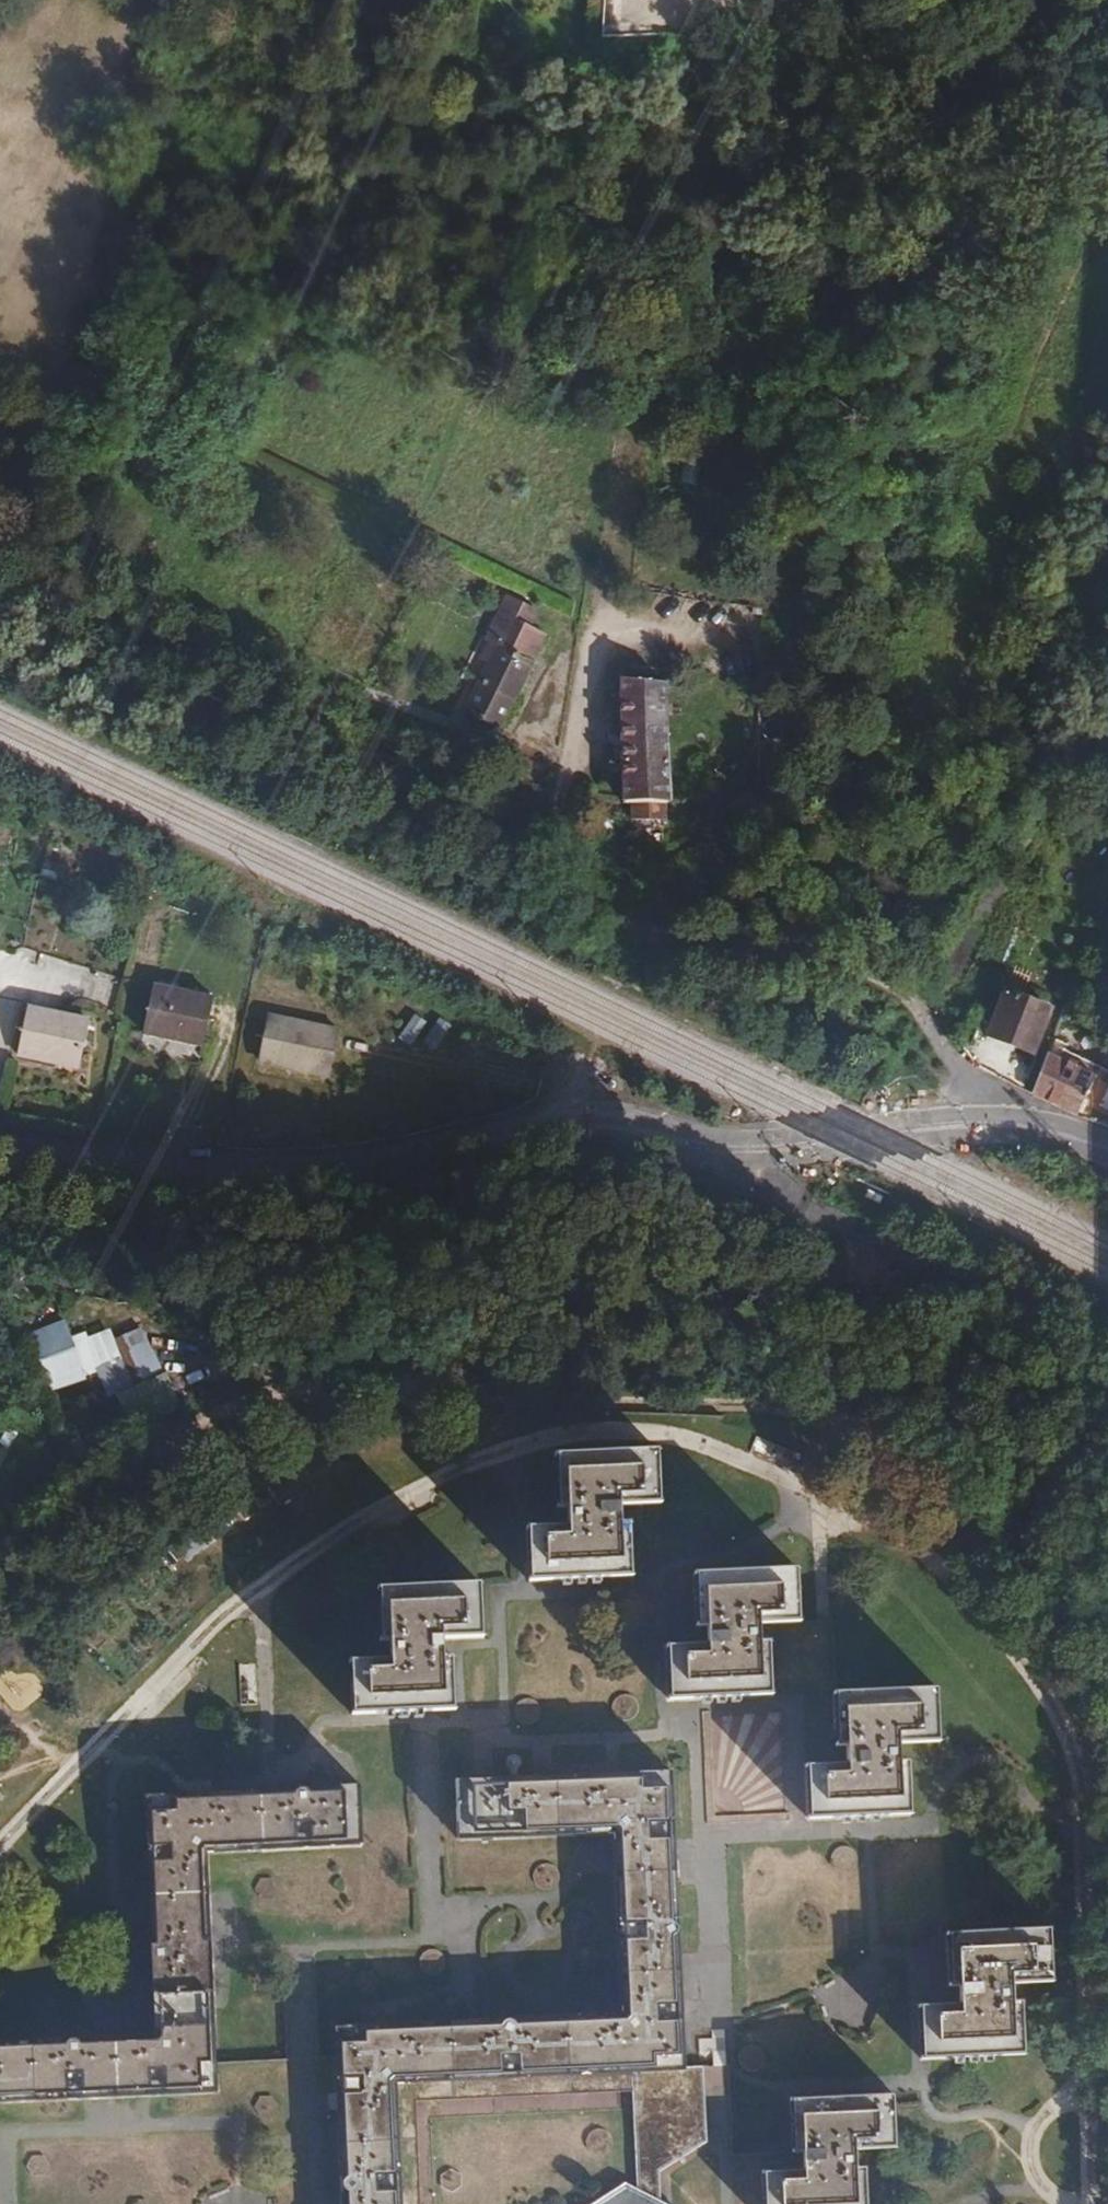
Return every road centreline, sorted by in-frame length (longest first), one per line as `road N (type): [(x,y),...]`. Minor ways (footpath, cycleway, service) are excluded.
road 1 (secondary): [(1107,1150),(1006,1124),(752,1148),(594,1126),(390,1164),(231,1175),(0,1140)]
road 2 (track): [(1107,739),(1087,740),(1051,710),(1041,669),(1048,524),(1064,428),(1081,364),(1107,323)]

